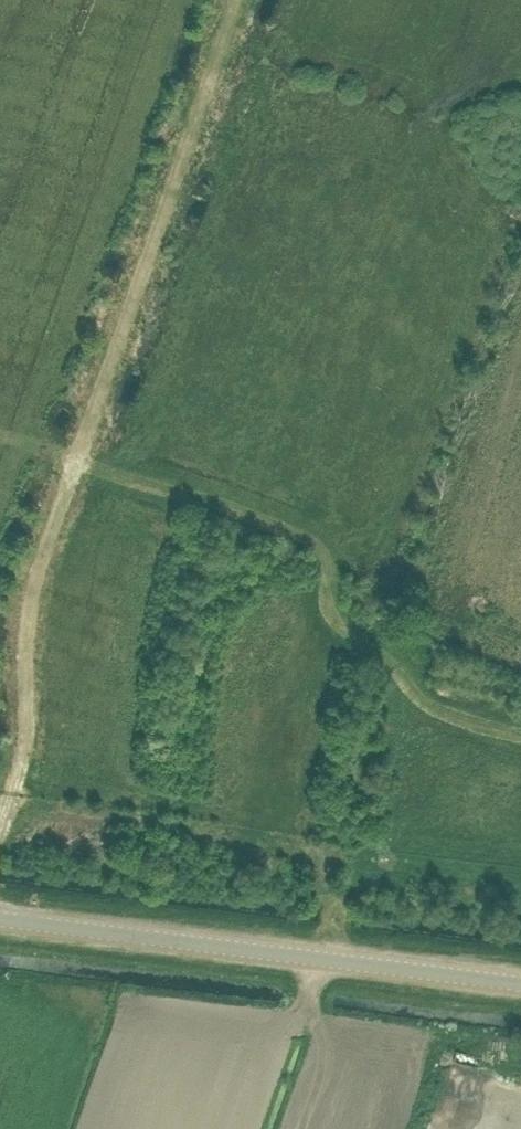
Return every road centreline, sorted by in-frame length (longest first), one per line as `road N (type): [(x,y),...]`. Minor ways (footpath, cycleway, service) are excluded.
road 1 (unclassified): [(520,982),(0,918)]

